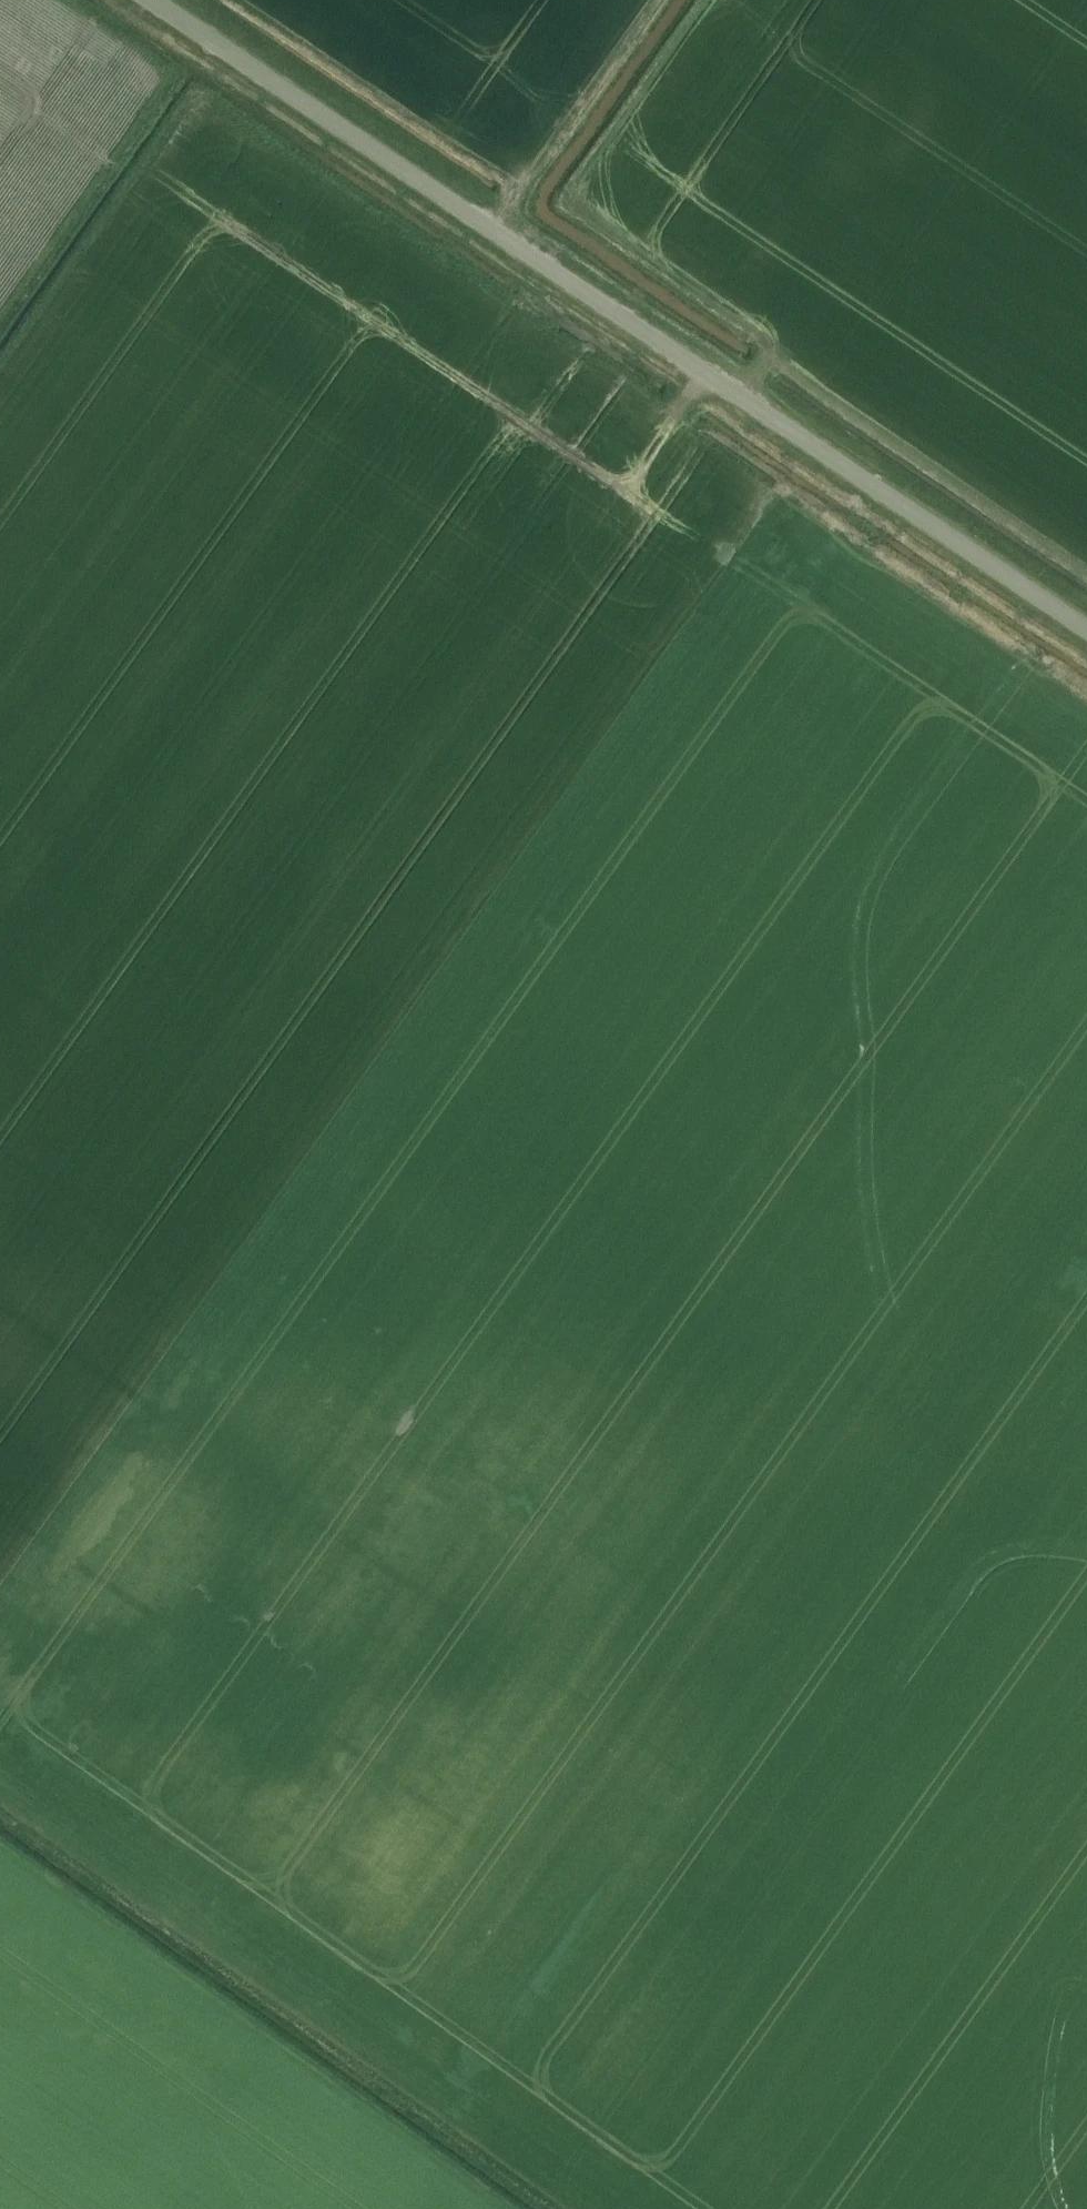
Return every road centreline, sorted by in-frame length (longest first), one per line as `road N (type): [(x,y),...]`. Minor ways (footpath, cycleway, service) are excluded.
road 1 (unclassified): [(1086,626),(156,0)]

